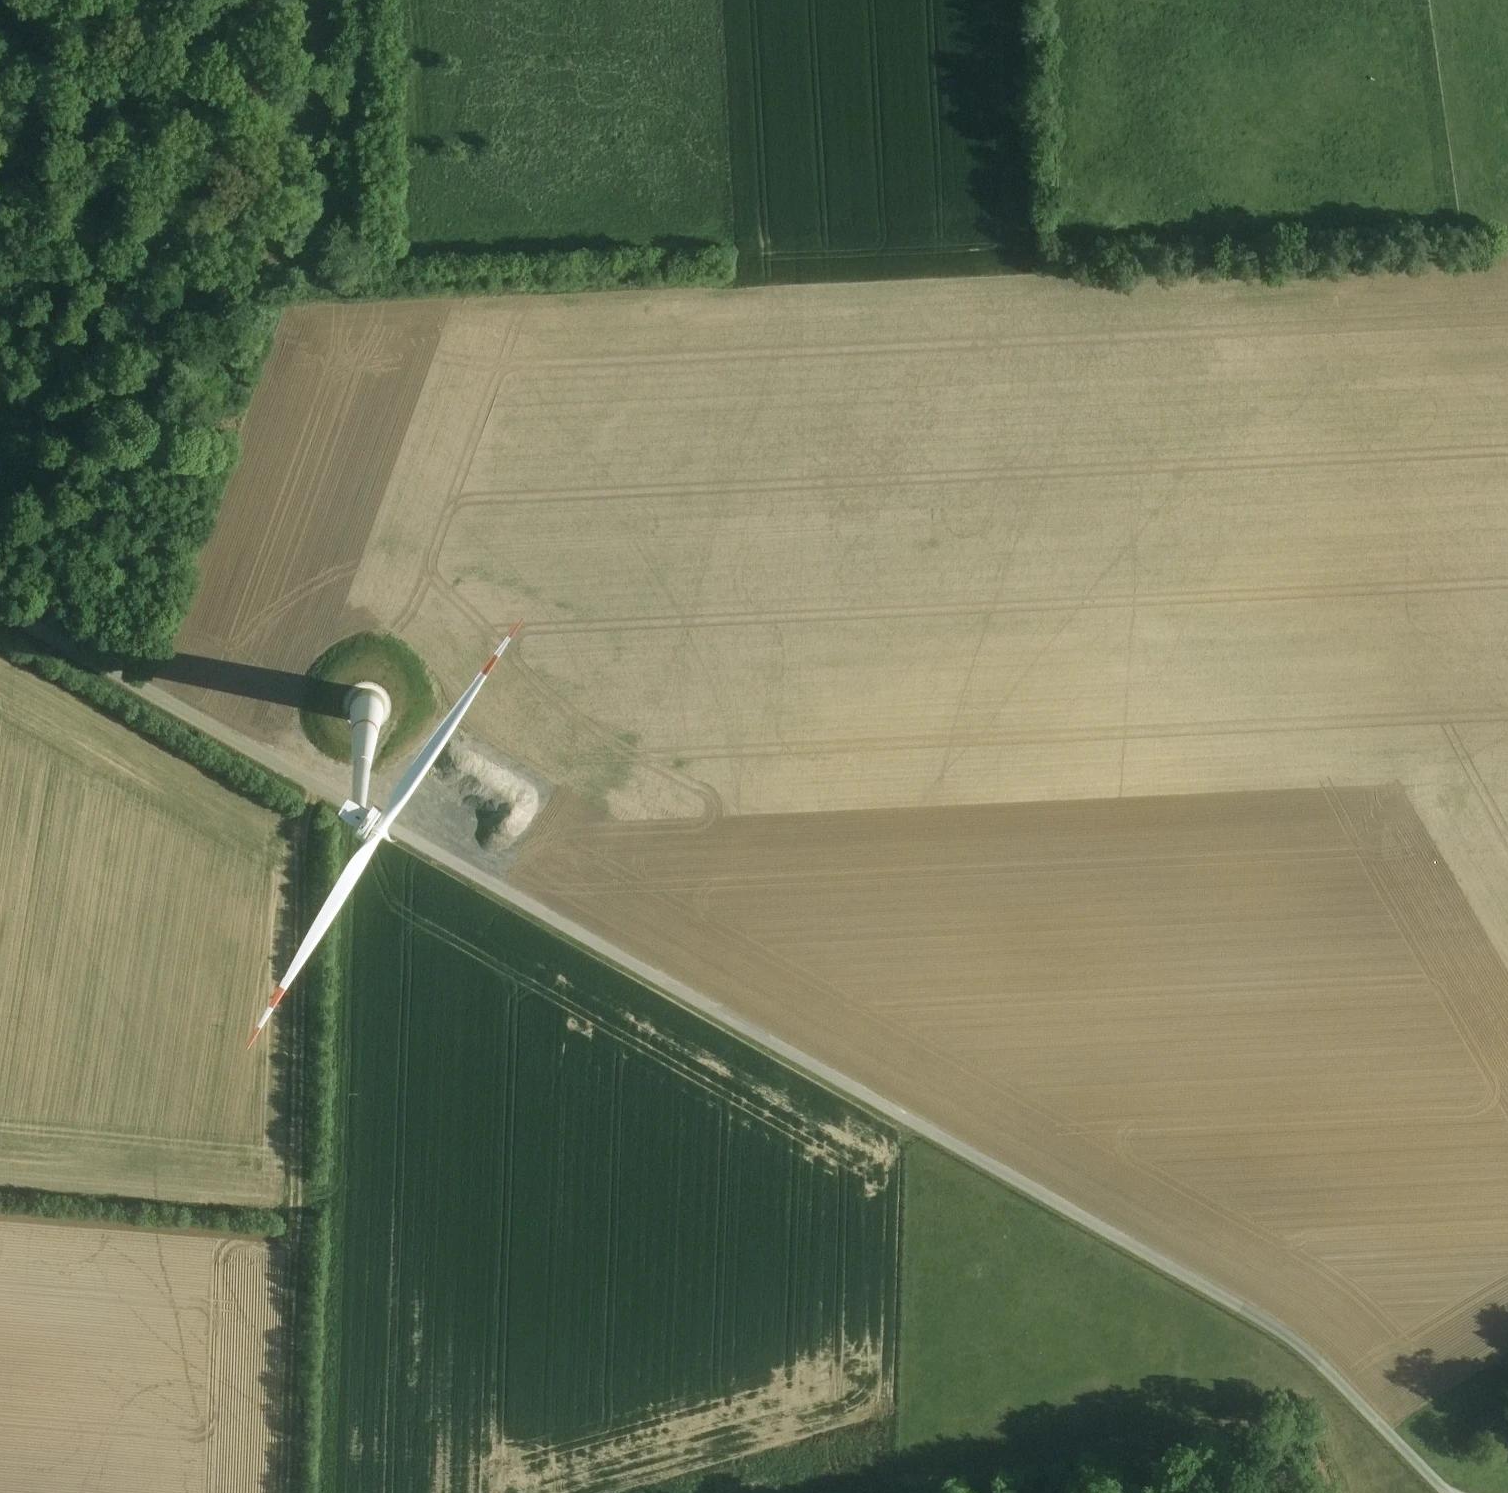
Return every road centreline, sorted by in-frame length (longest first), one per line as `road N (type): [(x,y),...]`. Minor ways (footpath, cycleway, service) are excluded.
road 1 (unclassified): [(0,607),(1291,1335),(1445,1492)]
road 2 (track): [(287,1492),(308,780)]
road 3 (track): [(404,834),(466,717)]

